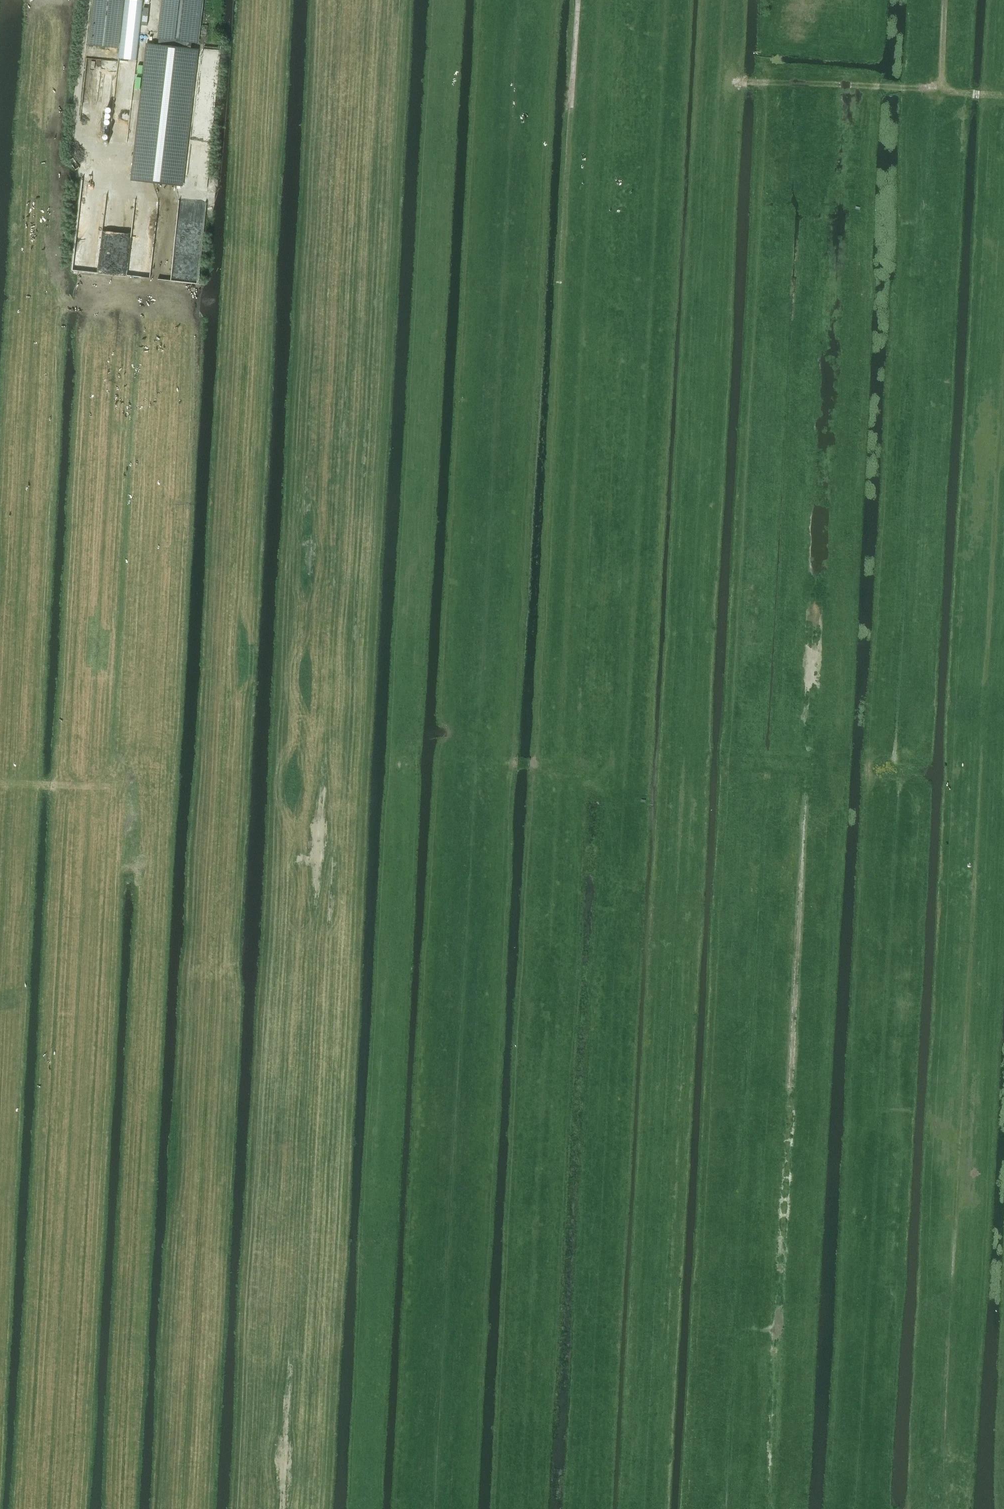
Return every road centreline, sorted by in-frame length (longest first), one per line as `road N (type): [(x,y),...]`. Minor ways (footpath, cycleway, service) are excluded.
road 1 (track): [(67,143),(78,0)]

